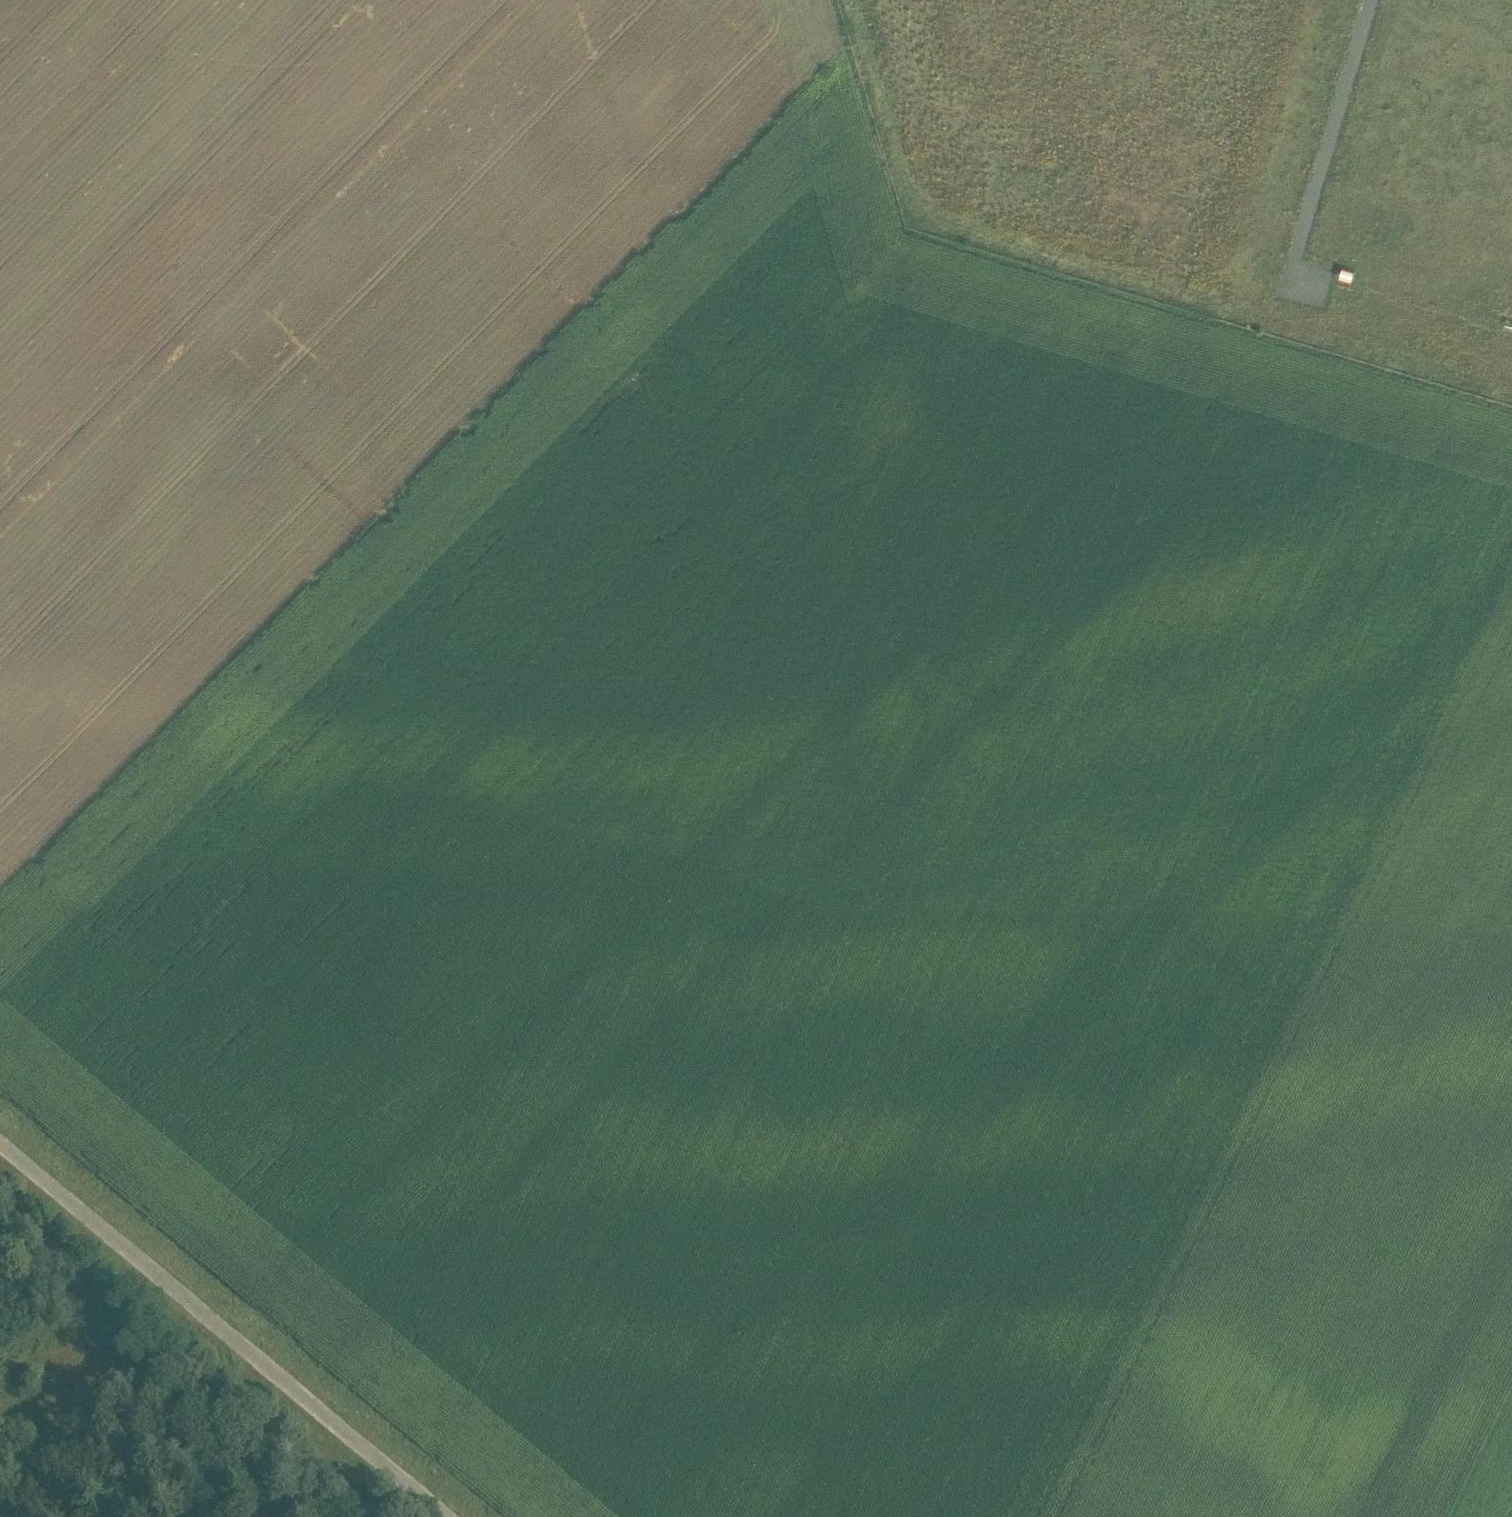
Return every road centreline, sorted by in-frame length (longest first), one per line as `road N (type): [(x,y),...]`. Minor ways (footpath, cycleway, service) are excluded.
road 1 (track): [(447,1516),(0,1143)]

